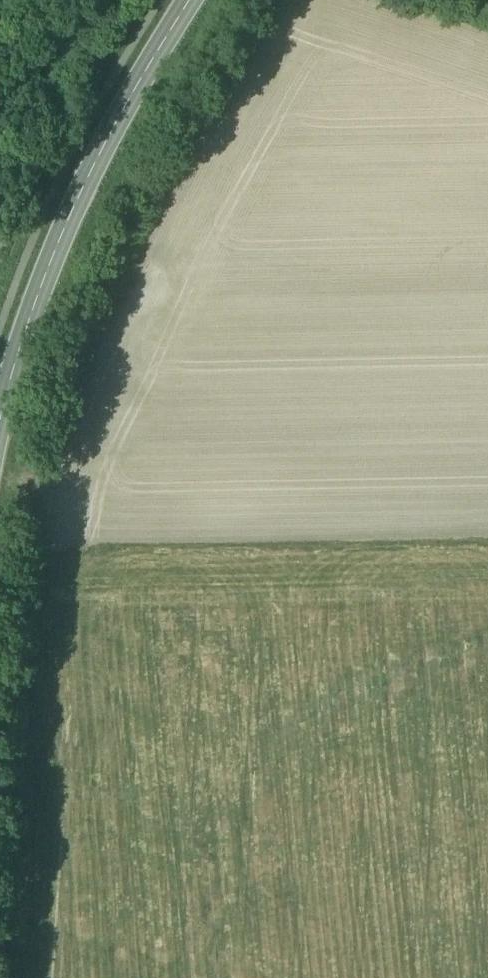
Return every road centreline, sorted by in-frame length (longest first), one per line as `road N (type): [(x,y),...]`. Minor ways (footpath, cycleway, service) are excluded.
road 1 (tertiary): [(190,0),(88,177),(31,314),(0,417)]

